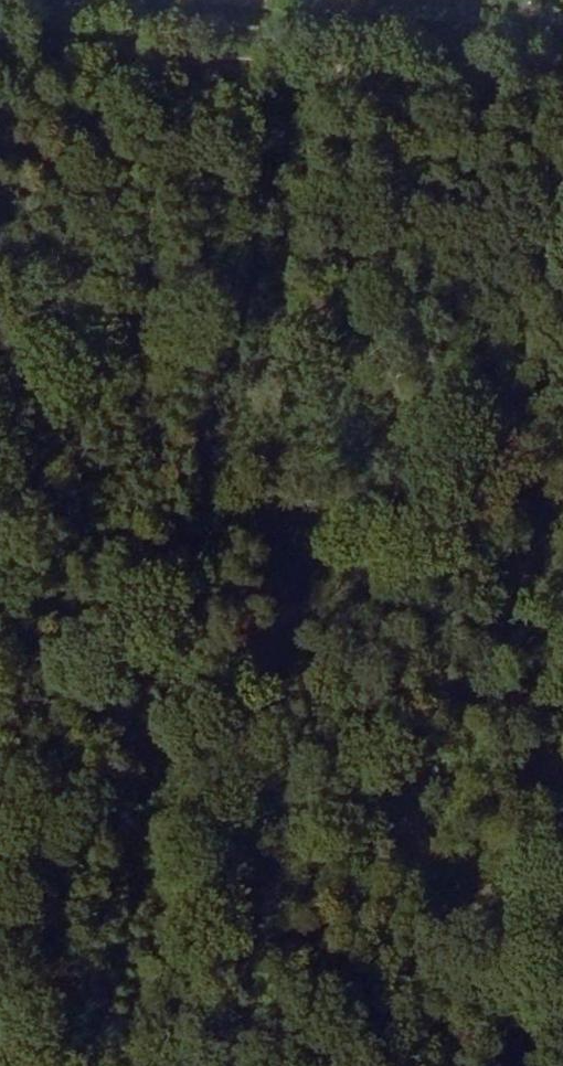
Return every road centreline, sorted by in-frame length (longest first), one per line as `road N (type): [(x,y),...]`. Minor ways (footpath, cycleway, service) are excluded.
road 1 (track): [(0,44),(247,74),(562,90)]

